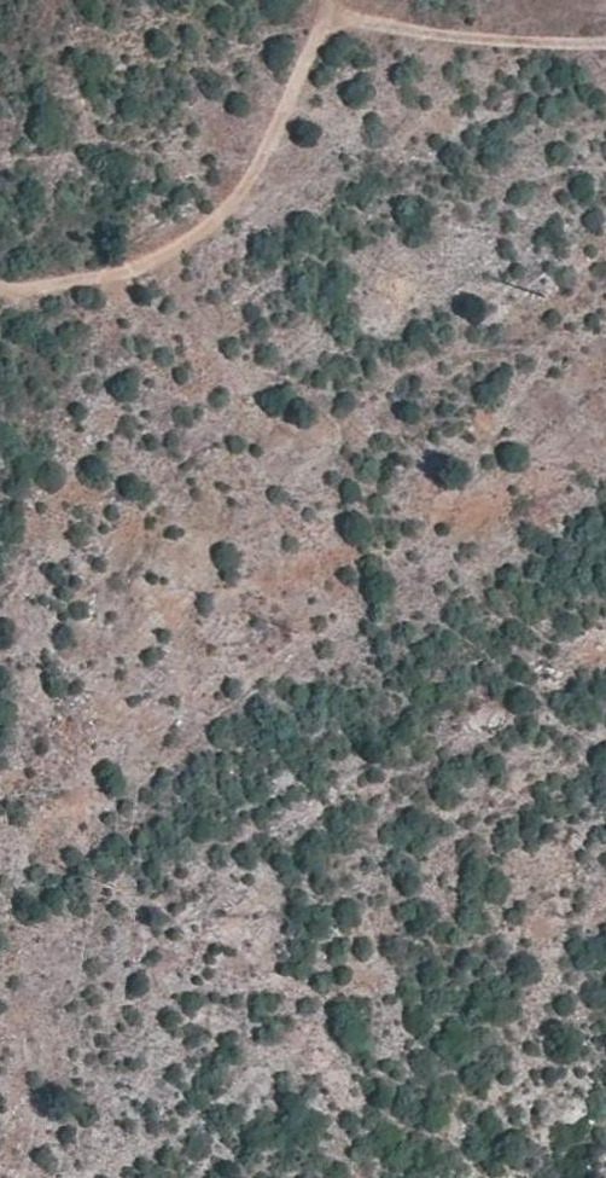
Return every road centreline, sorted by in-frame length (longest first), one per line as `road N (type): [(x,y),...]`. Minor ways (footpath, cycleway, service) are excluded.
road 1 (track): [(328,0),(310,63),(236,193),(169,252),(54,287),(0,273)]

